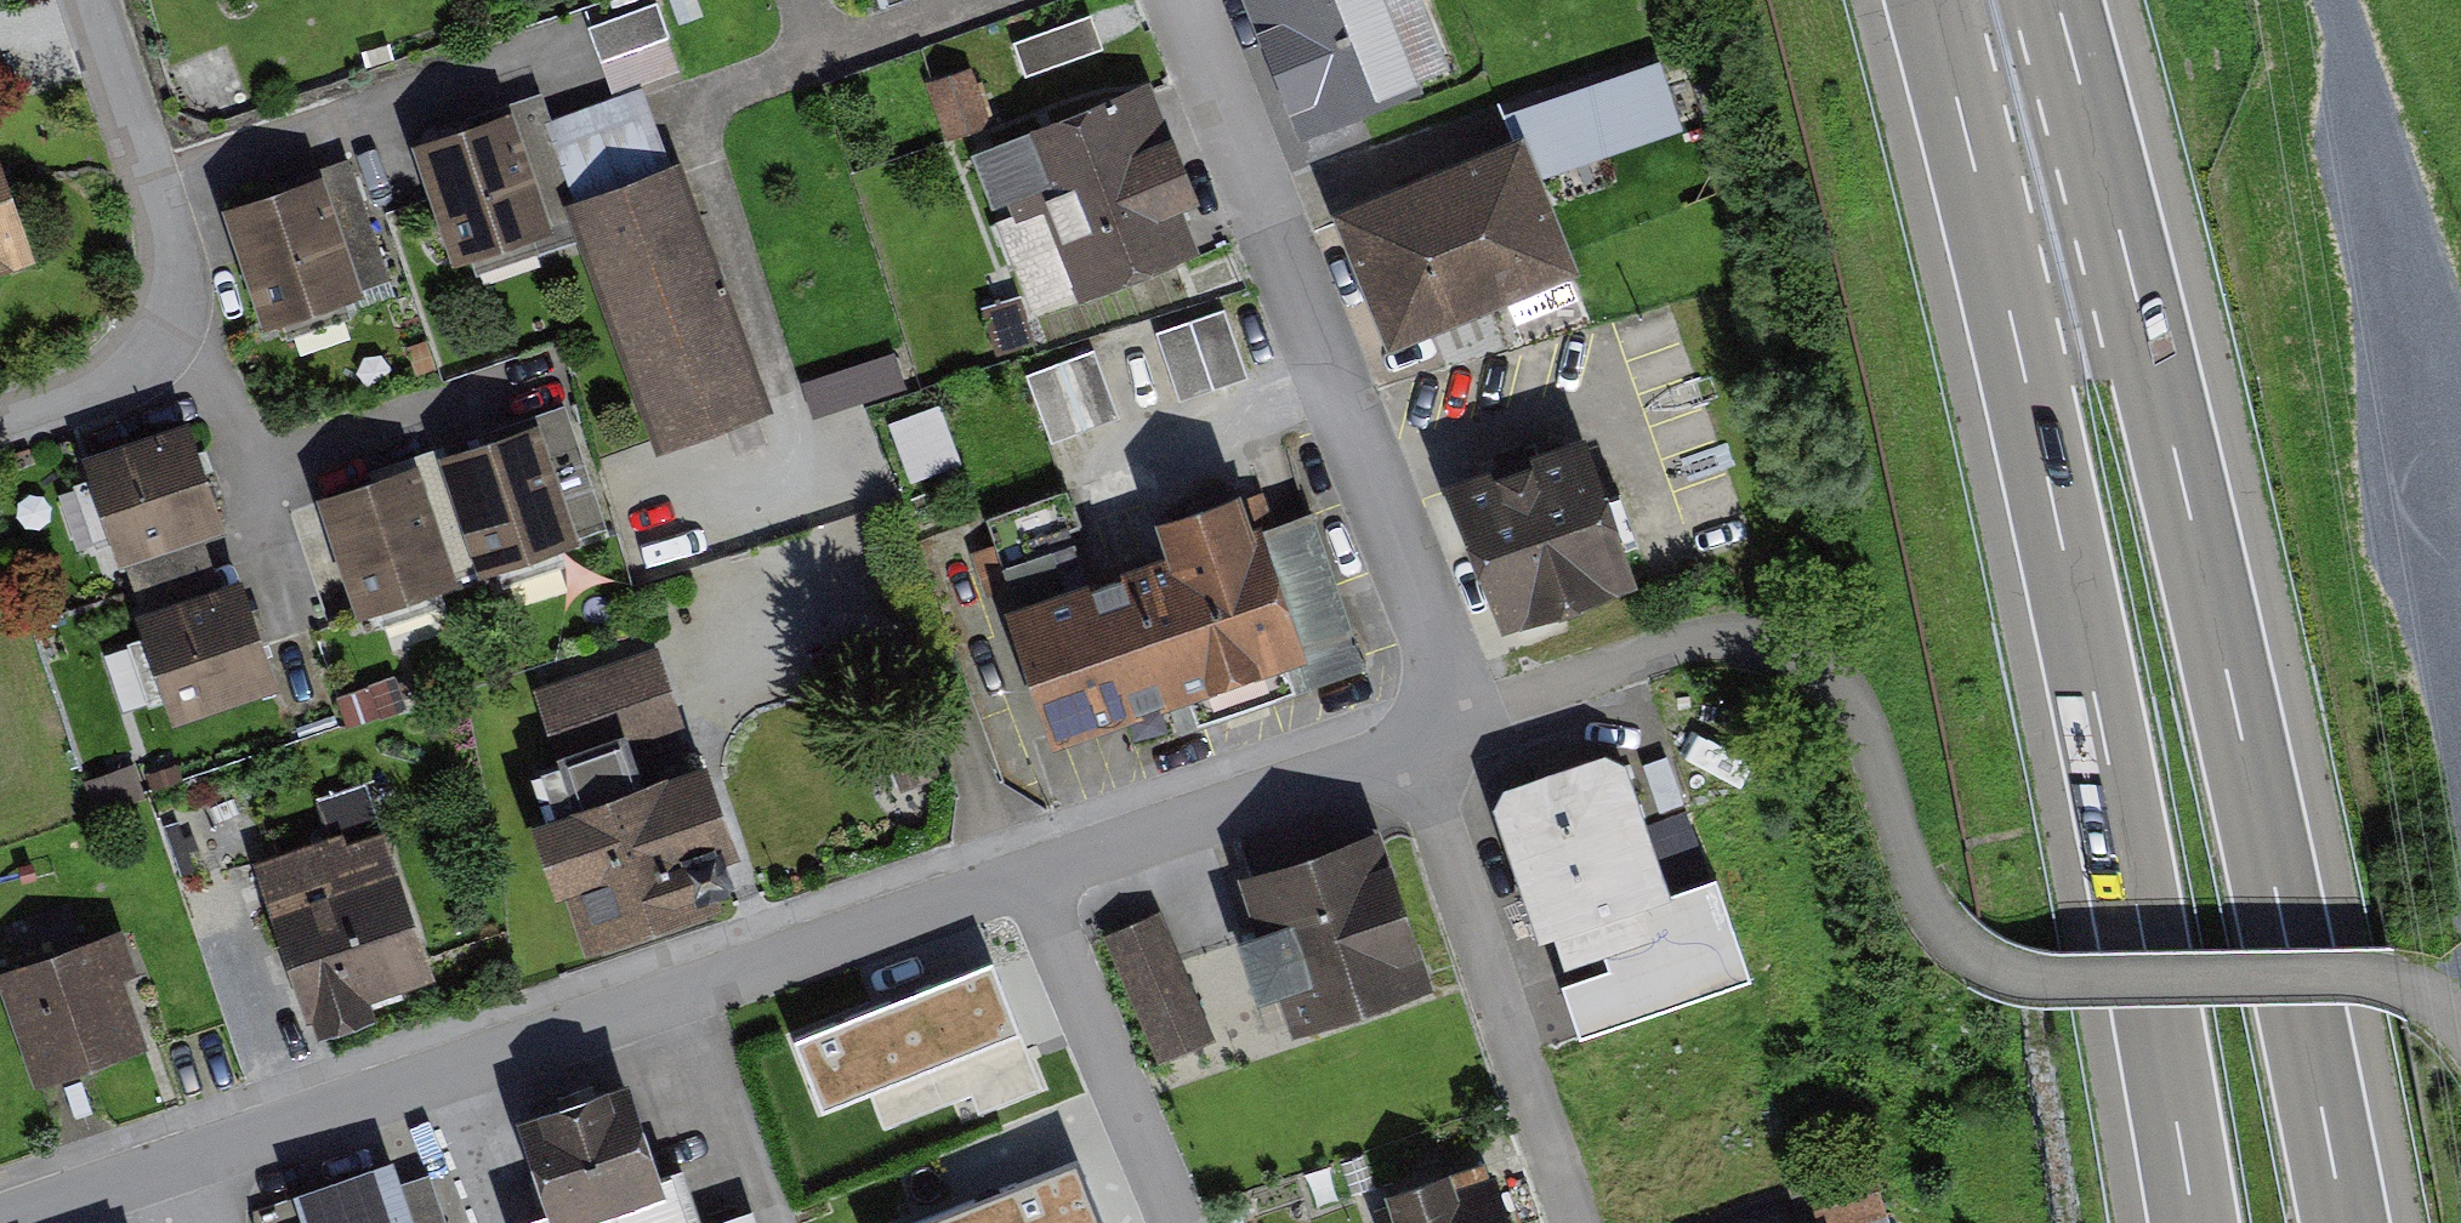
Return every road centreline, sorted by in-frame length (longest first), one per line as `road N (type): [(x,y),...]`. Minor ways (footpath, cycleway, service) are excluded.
road 1 (motorway): [(2345,1222),(2312,1038),(2059,0)]
road 2 (motorway): [(1931,0),(1984,200),(2180,1083),(2200,1222)]
road 3 (track): [(1446,684),(1498,700),(1734,633),(1786,647),(1824,665),(1847,694),(1939,924),(1995,970),(2049,979),(2414,975),(2460,1003)]
road 4 (track): [(2282,0),(2460,957)]
road 5 (residential): [(207,1159),(1053,874)]
road 6 (residential): [(1417,748),(1446,684),(1190,0)]
road 7 (track): [(2460,761),(2352,137),(2353,41)]
road 8 (residential): [(85,0),(201,285),(157,367),(0,421)]
road 9 (residential): [(1579,1222),(1417,748)]
road 10 (track): [(2339,0),(2460,368)]
road 11 (residential): [(1053,874),(1417,748)]
road 12 (residential): [(1202,1222),(1053,874)]
road 13 (residential): [(16,1222),(207,1159)]

